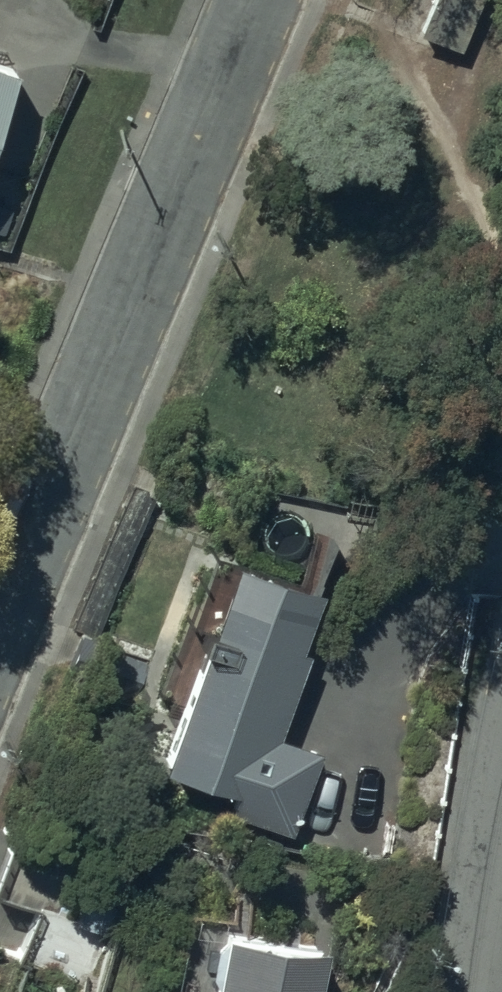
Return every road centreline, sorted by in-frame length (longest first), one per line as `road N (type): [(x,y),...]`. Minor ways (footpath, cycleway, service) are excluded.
road 1 (residential): [(0,619),(262,0)]
road 2 (track): [(417,0),(402,32),(497,262),(501,521)]

